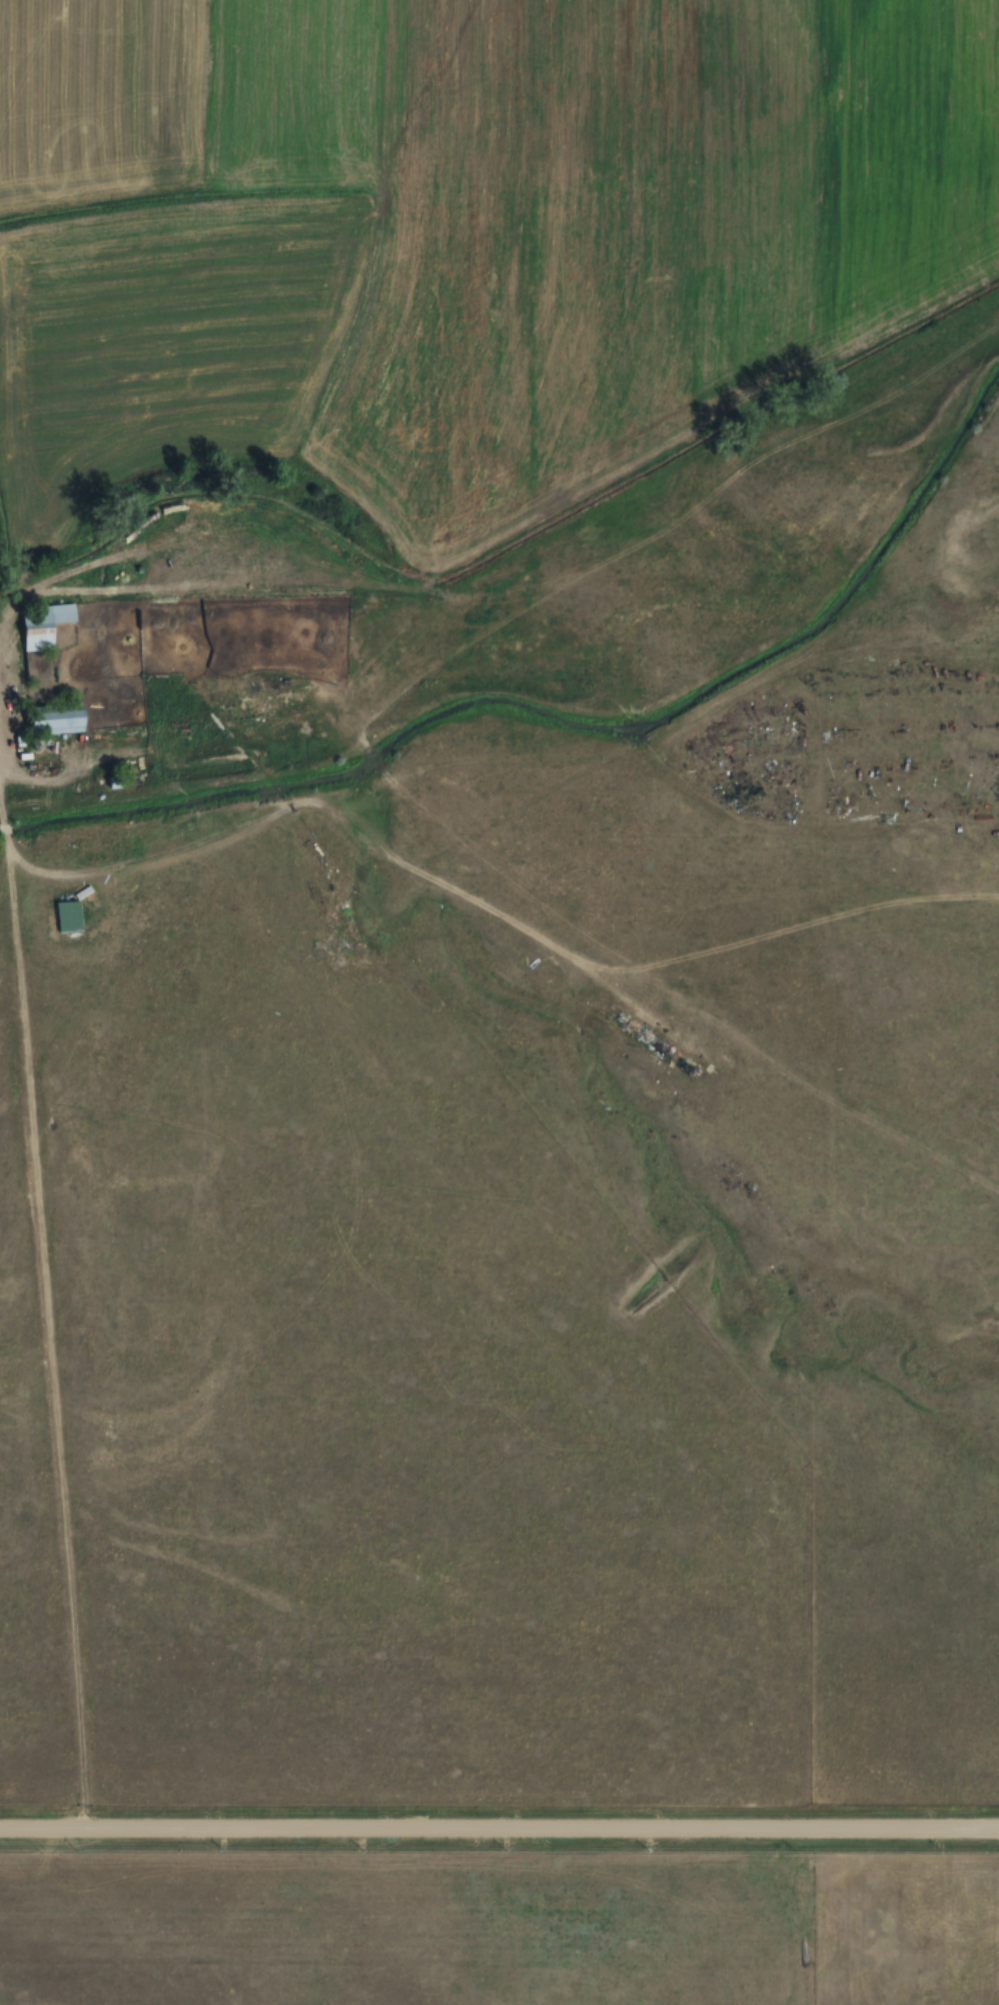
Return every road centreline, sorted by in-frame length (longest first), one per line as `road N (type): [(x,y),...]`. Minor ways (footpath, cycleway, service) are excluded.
road 1 (residential): [(998,1833),(0,1829)]

